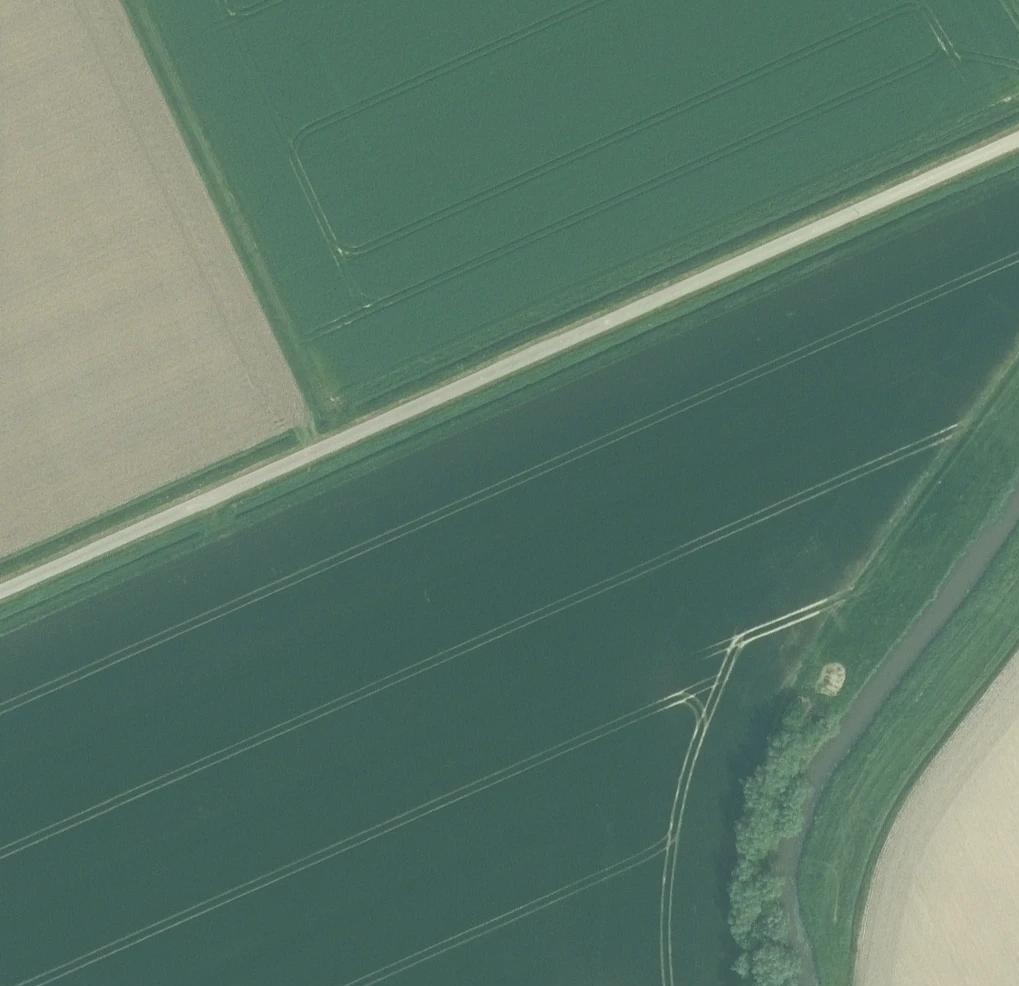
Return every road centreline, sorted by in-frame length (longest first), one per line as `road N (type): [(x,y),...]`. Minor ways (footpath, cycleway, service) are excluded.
road 1 (unclassified): [(0,592),(1018,138)]

